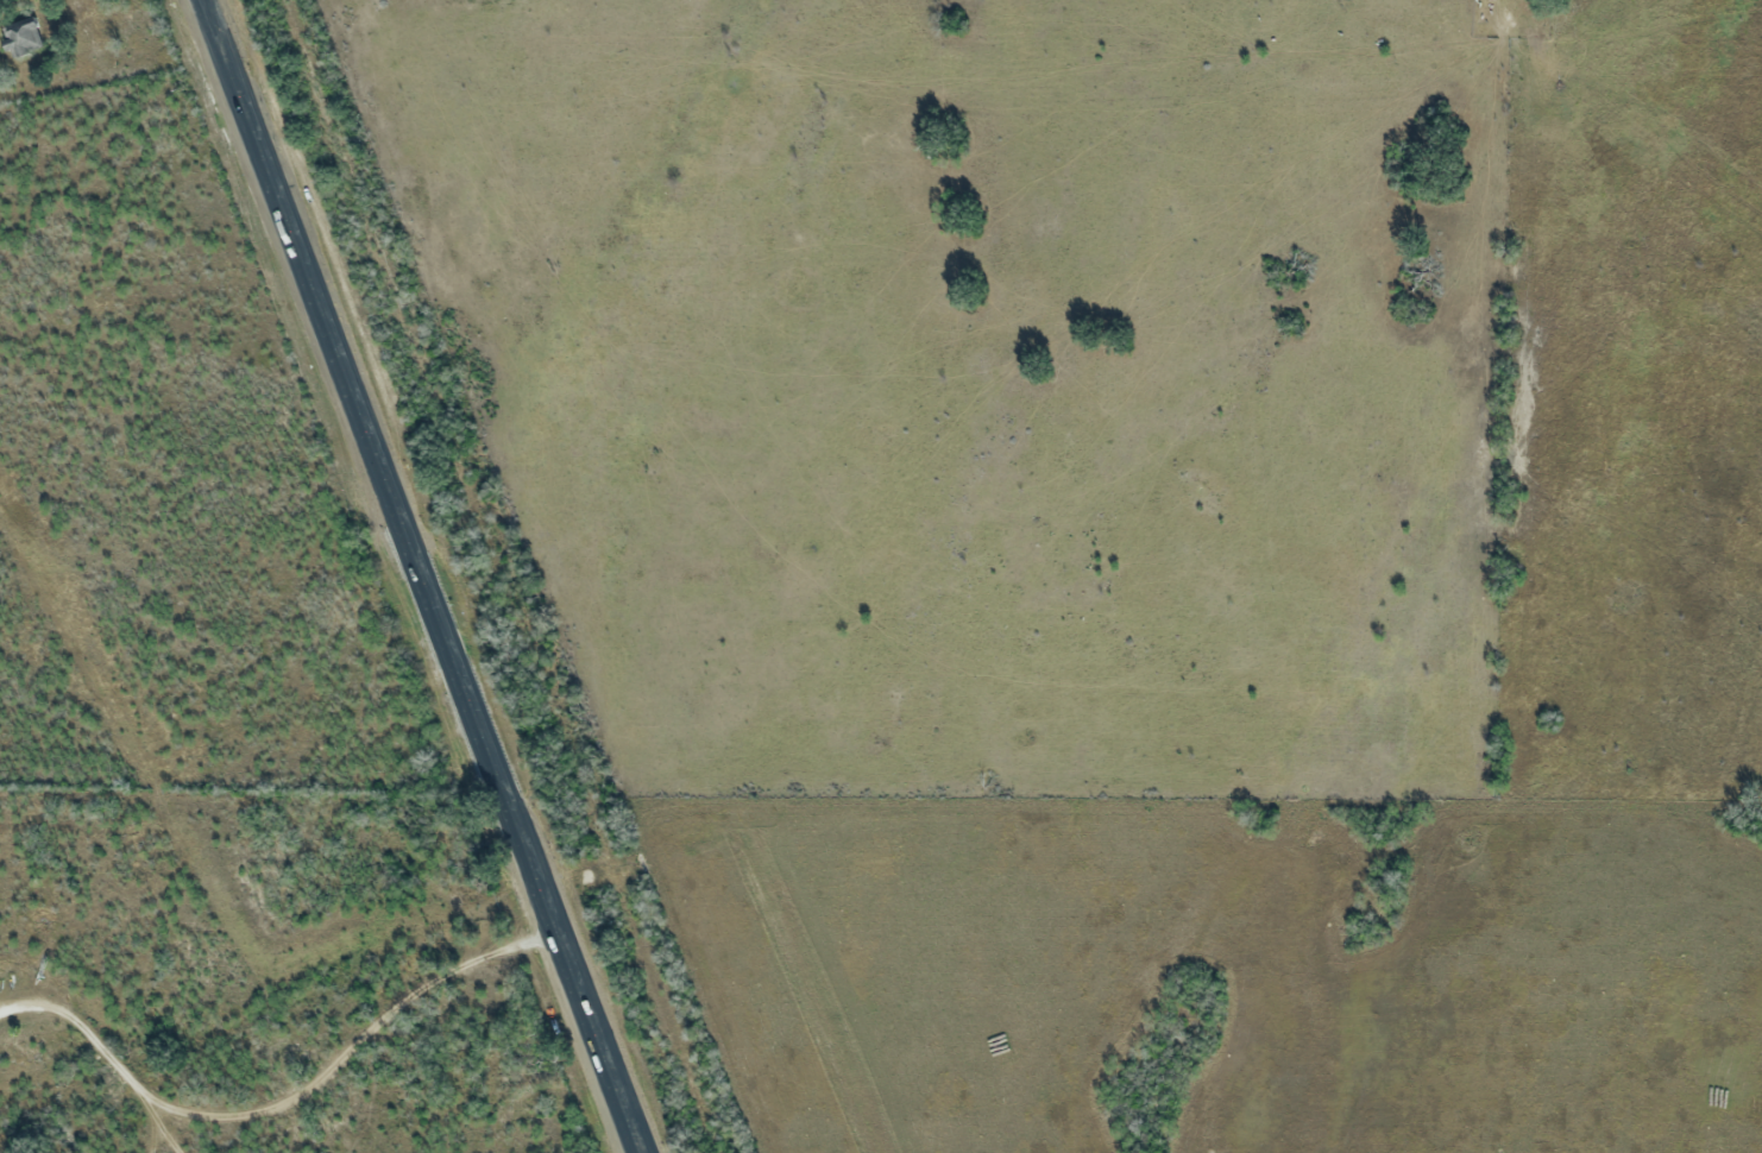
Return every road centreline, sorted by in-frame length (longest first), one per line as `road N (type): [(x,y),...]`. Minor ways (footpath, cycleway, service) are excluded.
road 1 (trunk): [(212,0),(647,1152)]

